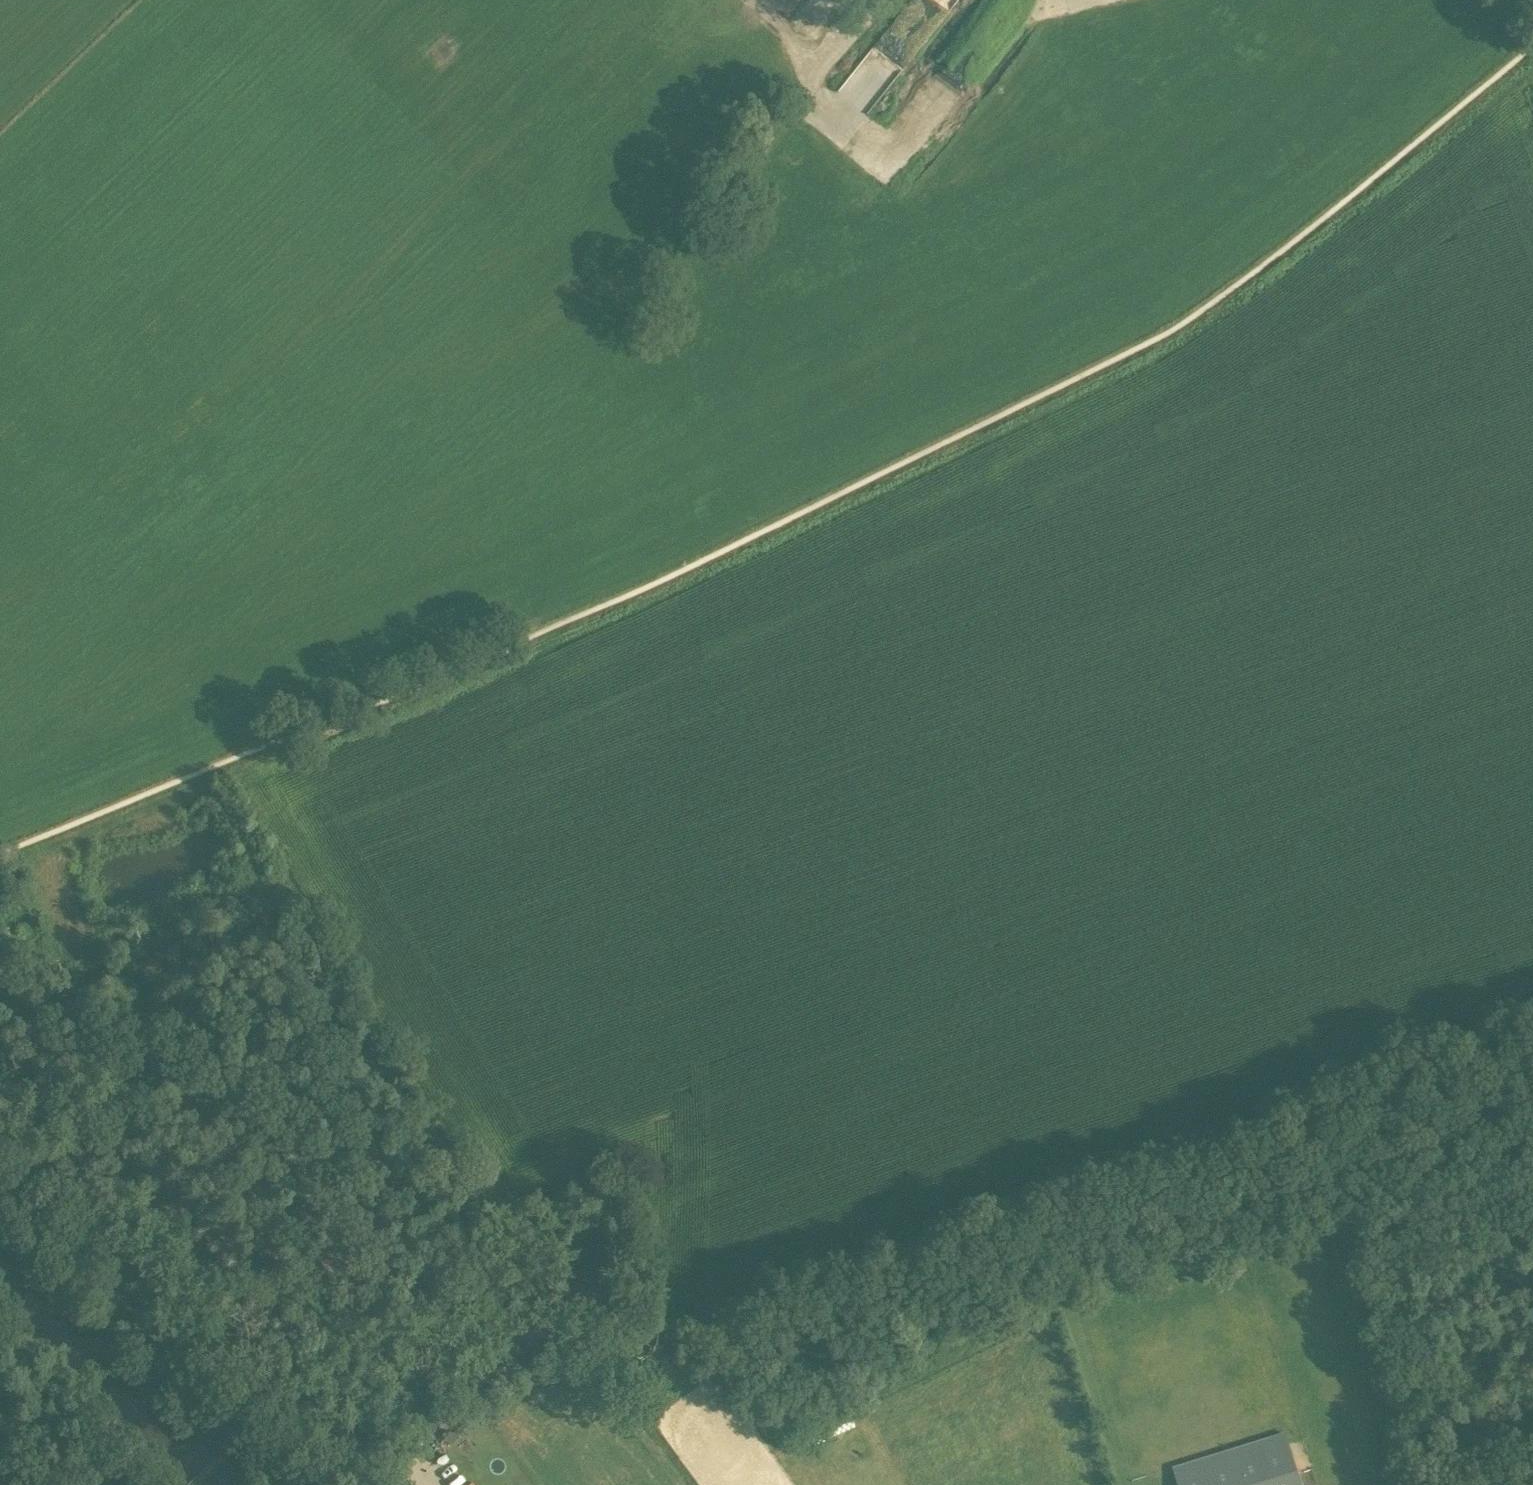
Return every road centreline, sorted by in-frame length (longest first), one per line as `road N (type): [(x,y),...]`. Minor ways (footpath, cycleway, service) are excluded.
road 1 (track): [(240,1443),(0,1187)]

